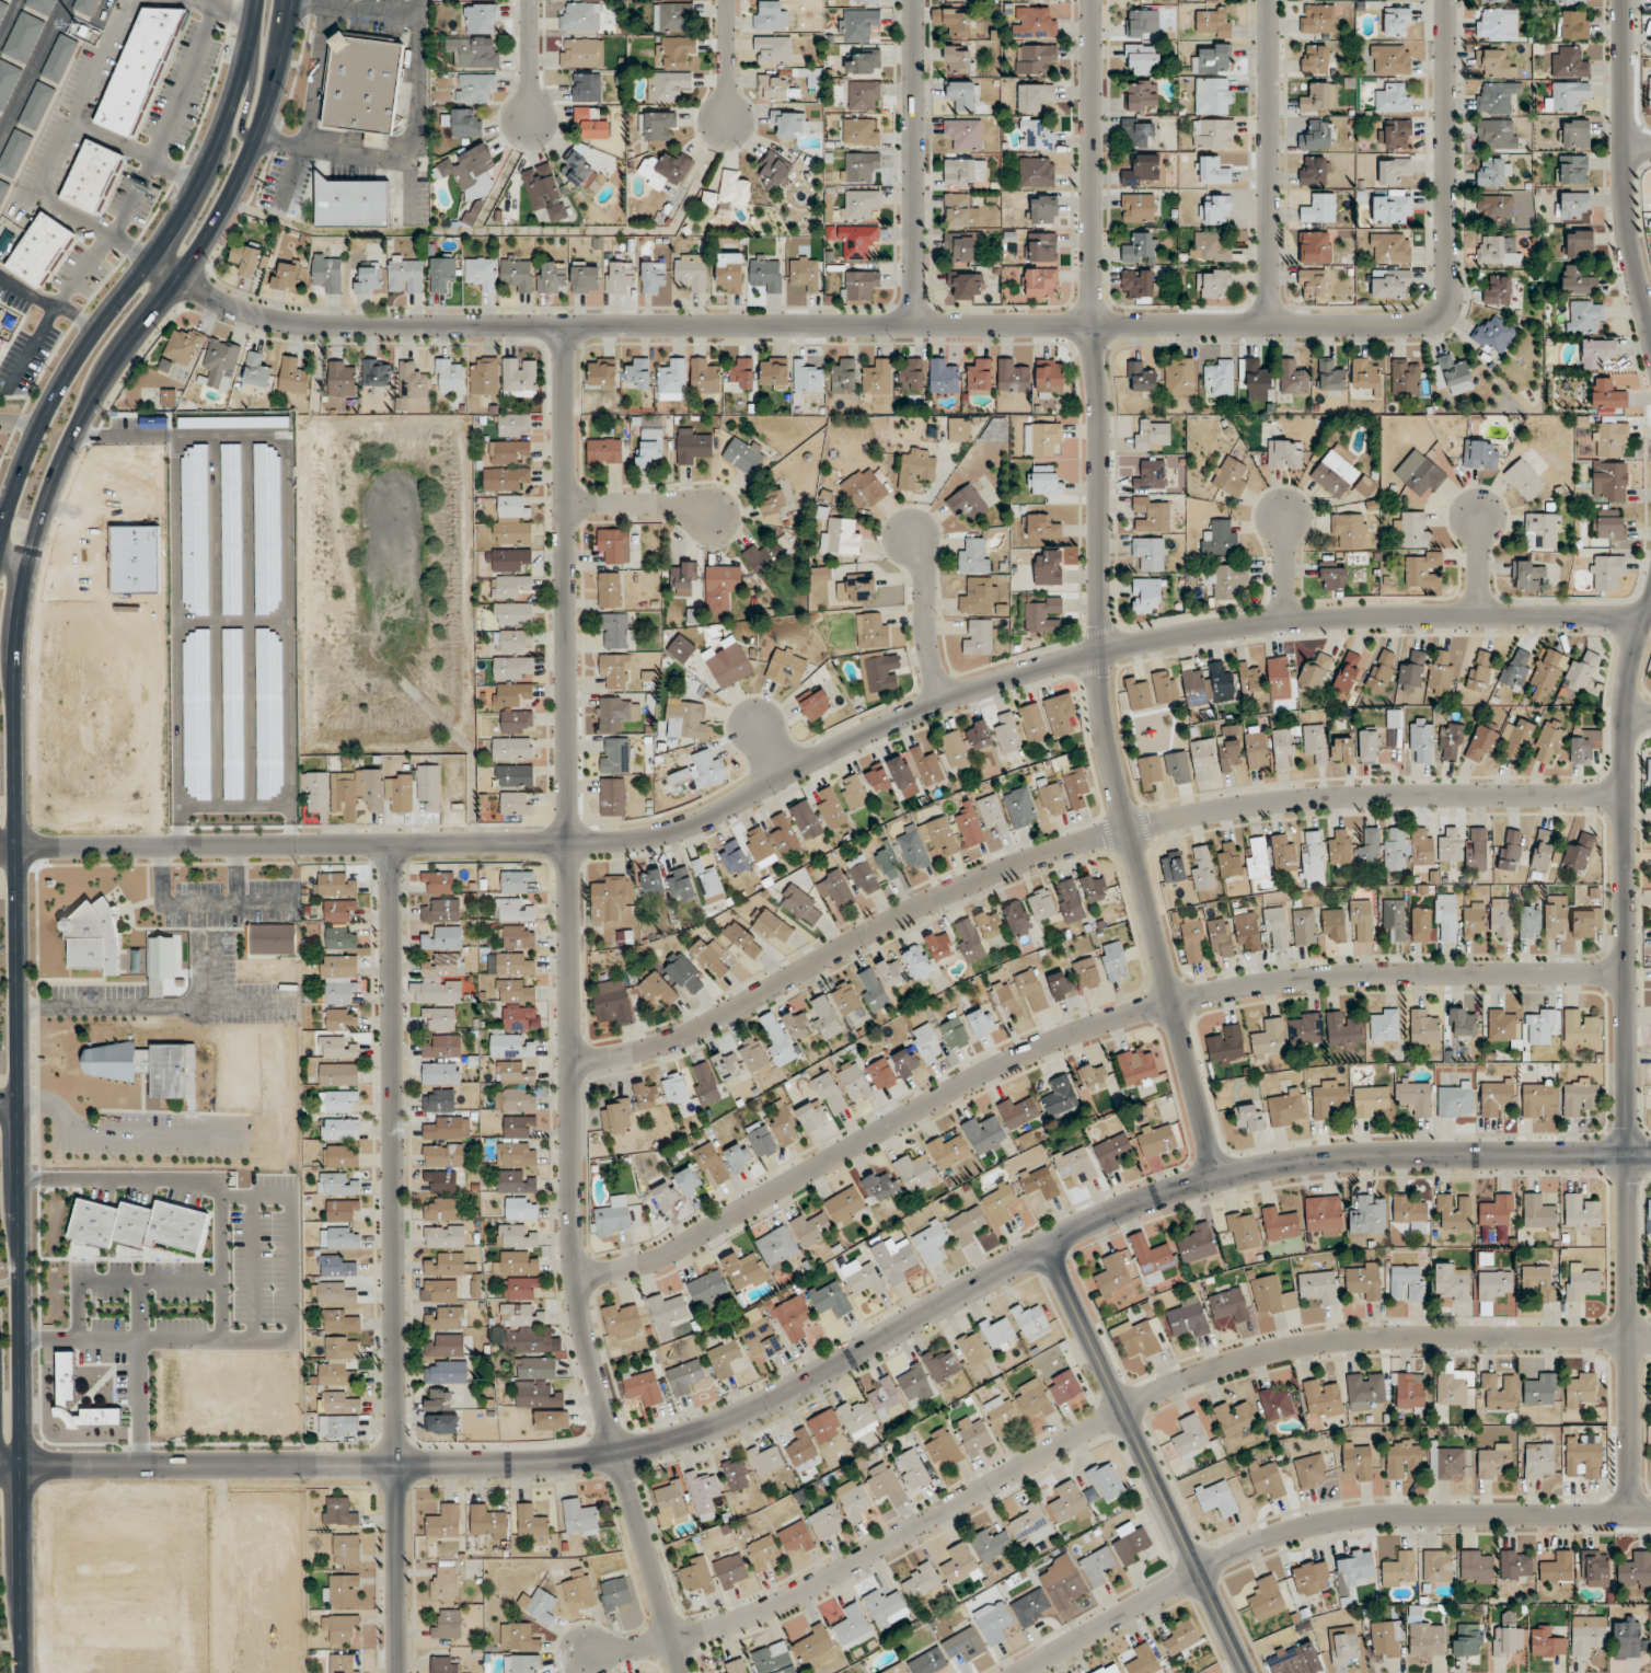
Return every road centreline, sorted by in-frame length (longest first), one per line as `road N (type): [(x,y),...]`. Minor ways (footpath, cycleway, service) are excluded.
road 1 (secondary): [(23,1672),(15,685),(22,602),(36,533),(72,441),(229,197),(266,107),(291,0)]
road 2 (tertiary): [(1650,1154),(1377,1156),(1215,1178),(1041,1247),(732,1418),(617,1451),(512,1463),(0,1465)]
road 3 (residential): [(0,847),(625,840),(693,819),(945,699),(1166,636),(1370,615),(1642,616)]
road 4 (residential): [(149,258),(230,305),(300,324),(1408,325),(1432,316),(1445,290),(1445,0)]
road 5 (residential): [(683,1672),(581,1315),(570,1223),(563,325)]
road 6 (residential): [(1215,1178),(1102,723),(1089,0)]
road 7 (residential): [(584,1652),(740,1622),(1123,1410),(1222,1365),(1307,1345),(1387,1338),(1650,1337)]
road 8 (residential): [(576,1276),(661,1258),(981,1072),(1170,1002),(1350,976),(1624,974)]
road 9 (residential): [(569,1061),(676,1038),(960,887),(1127,829),(1347,796),(1623,795)]
road 10 (residential): [(1631,1515),(1623,748),(1630,667),(1650,592)]
road 11 (residential): [(397,1672),(390,845)]
road 12 (residential): [(1021,1672),(1224,1556),(1302,1527),(1374,1515),(1650,1516)]
road 13 (secondary): [(254,0),(239,74),(207,160),(155,249),(65,373),(34,430),(0,531)]
road 14 (tertiary): [(1041,1247),(1247,1672)]
road 15 (residential): [(1650,330),(1626,191),(1624,0)]
road 16 (residential): [(912,0),(915,324)]
road 17 (residential): [(1267,0),(1269,324)]
road 18 (residential): [(945,699),(923,625),(923,570),(909,534)]
road 19 (residential): [(565,505),(662,504),(711,518)]
road 20 (residential): [(727,122),(726,0)]
road 21 (residential): [(530,120),(529,0)]

